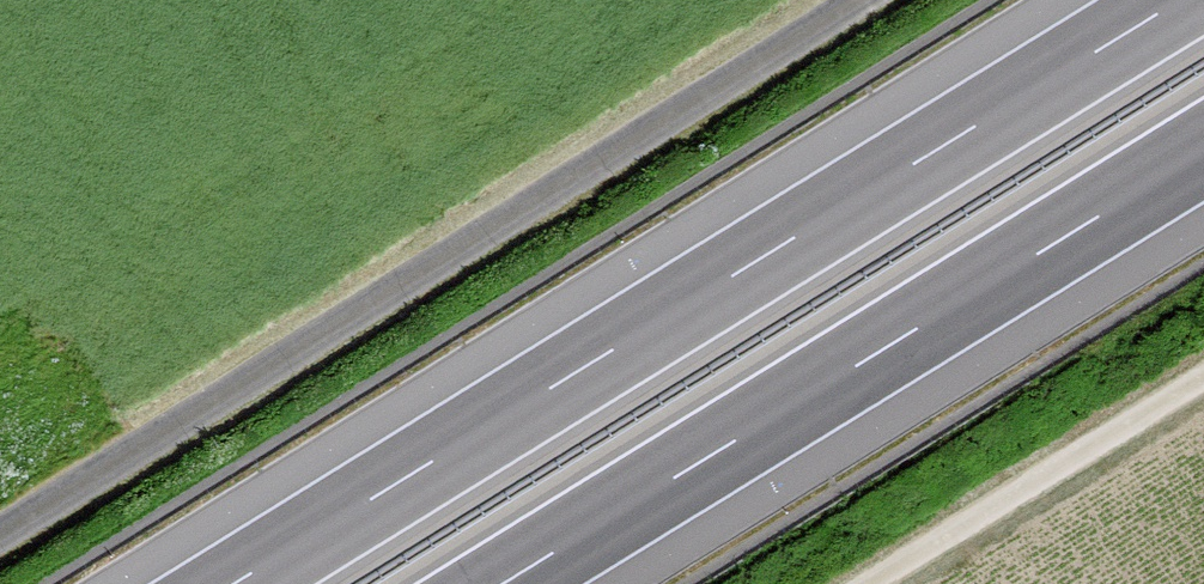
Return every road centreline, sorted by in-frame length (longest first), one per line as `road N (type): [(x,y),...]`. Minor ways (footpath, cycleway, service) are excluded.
road 1 (motorway): [(1179,0),(233,583)]
road 2 (track): [(0,528),(853,0)]
road 3 (motorway): [(503,583),(1203,151)]
road 4 (track): [(1203,377),(867,583)]

